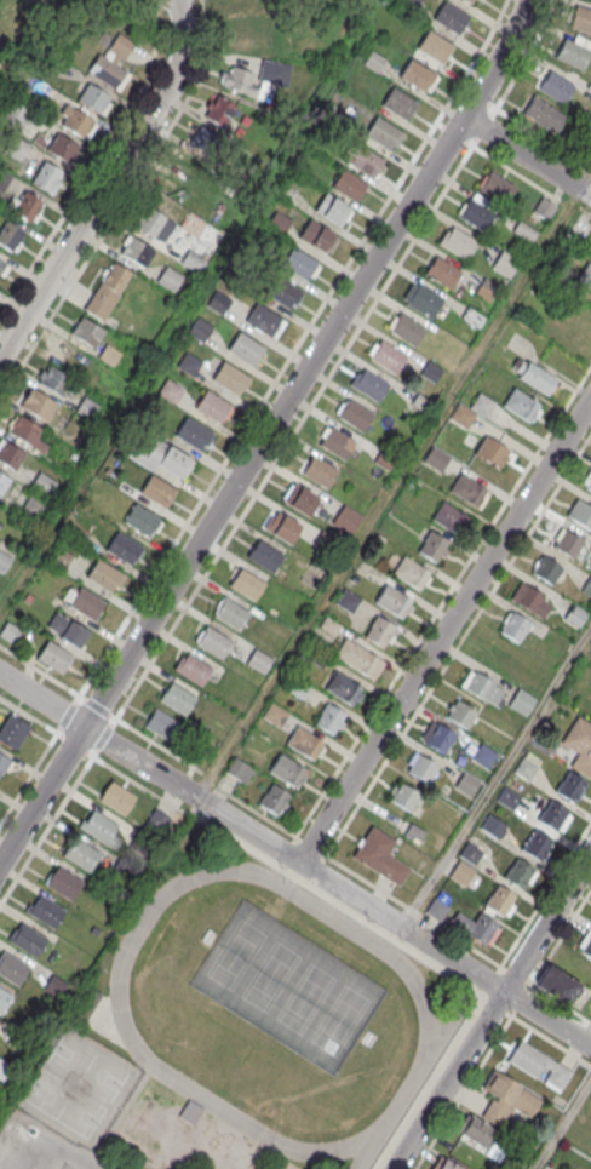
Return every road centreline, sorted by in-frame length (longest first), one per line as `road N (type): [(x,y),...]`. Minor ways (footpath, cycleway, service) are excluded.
road 1 (residential): [(527,0),(503,58),(0,863)]
road 2 (residential): [(590,1048),(0,675)]
road 3 (residential): [(590,396),(299,863)]
road 4 (residential): [(177,0),(182,39),(171,81),(0,357)]
road 5 (residential): [(393,1168),(590,853)]
road 6 (residential): [(590,198),(463,118)]

